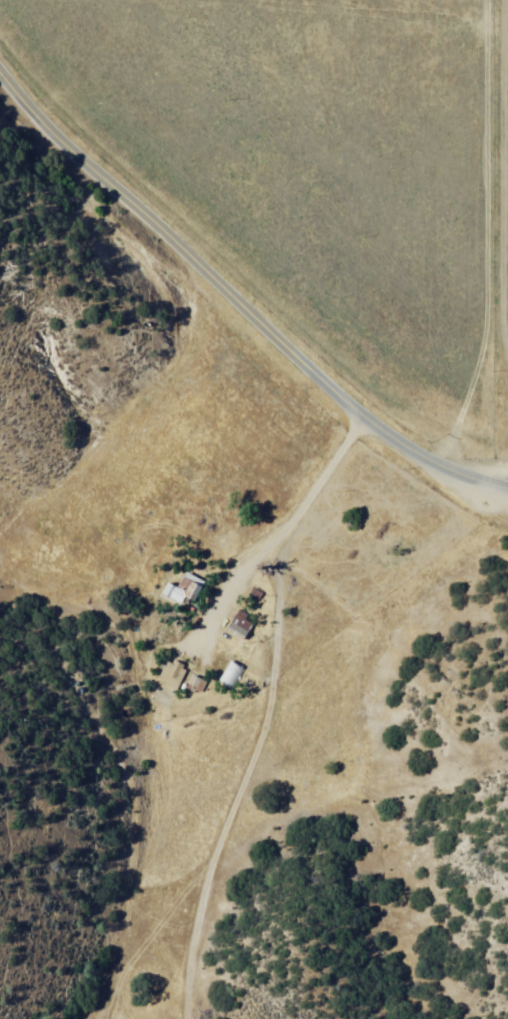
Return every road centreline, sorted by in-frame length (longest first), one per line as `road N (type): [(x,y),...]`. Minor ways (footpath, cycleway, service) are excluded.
road 1 (primary): [(507,494),(440,472),(357,416),(53,132),(0,65)]
road 2 (track): [(507,396),(500,330),(502,0)]

